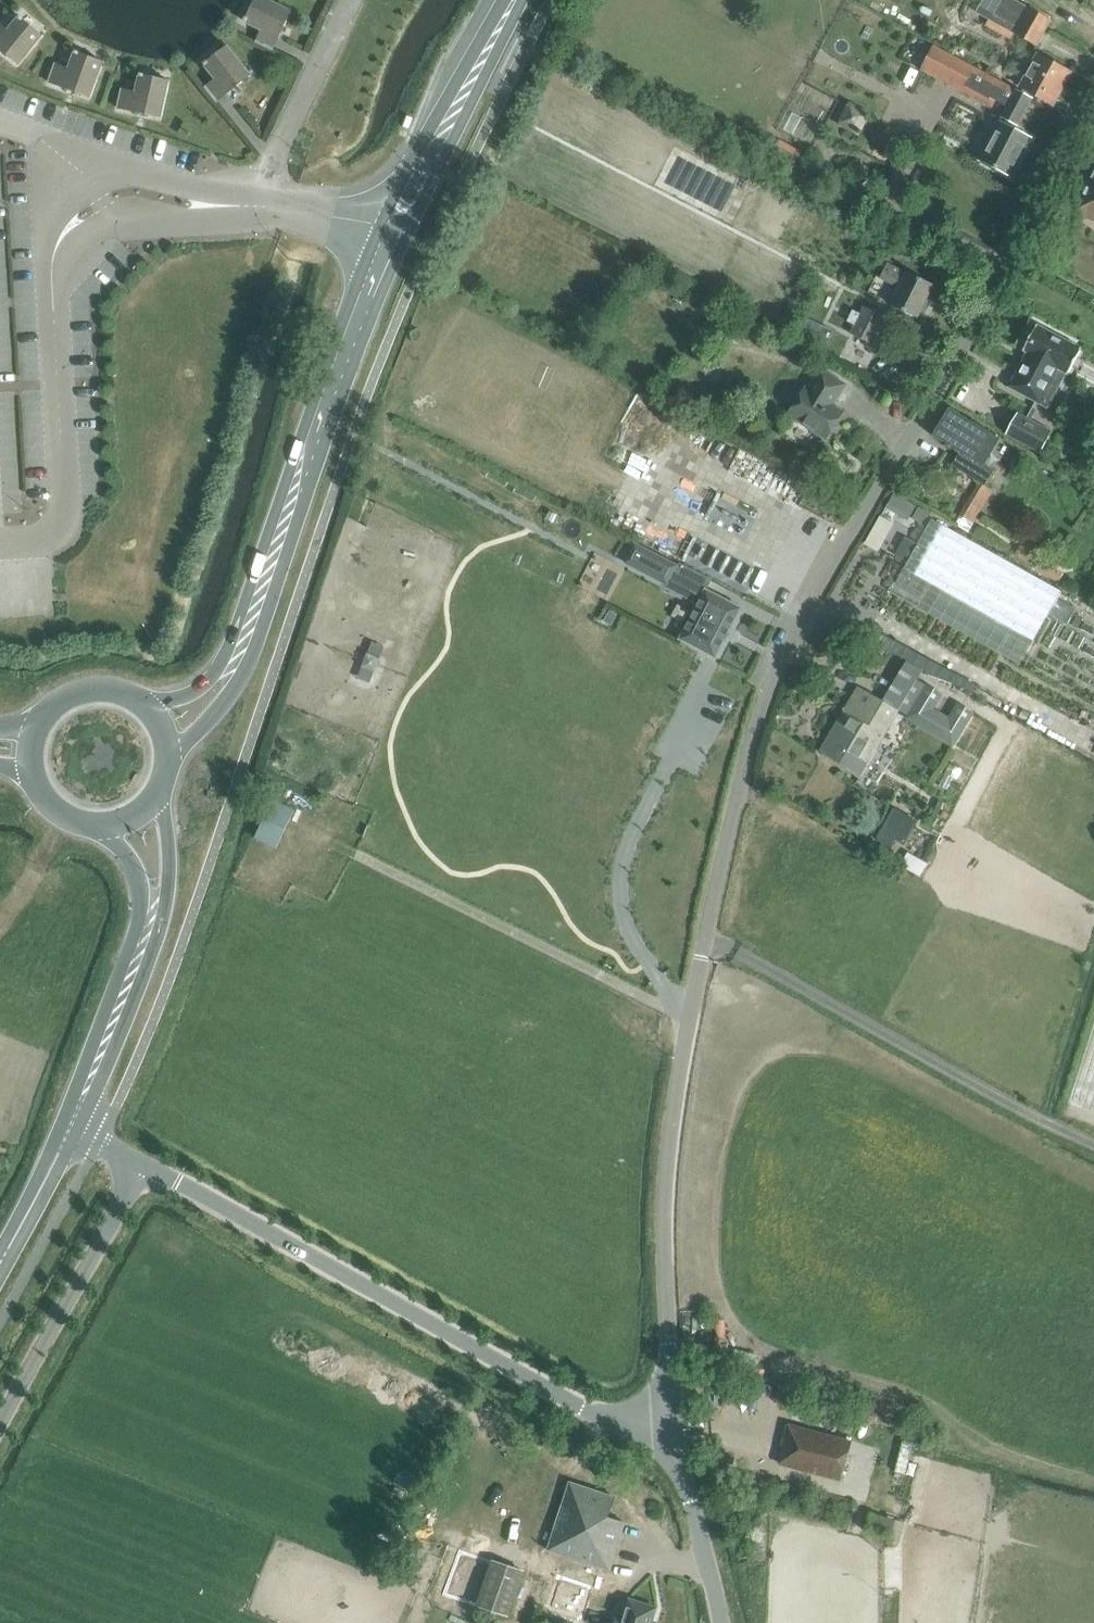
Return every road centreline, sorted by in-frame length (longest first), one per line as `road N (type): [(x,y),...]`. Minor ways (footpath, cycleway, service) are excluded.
road 1 (unclassified): [(666,1419),(671,1137),(700,956),(767,694),(826,570),(974,327),(1093,72)]
road 2 (unclassified): [(666,1419),(607,1422),(70,1127)]
road 3 (track): [(705,935),(1093,1143)]
road 4 (track): [(355,854),(689,1018)]
road 5 (tertiary): [(290,505),(395,228)]
road 6 (tertiary): [(167,756),(224,702),(246,668),(278,576),(290,505)]
road 7 (secondary): [(101,1052),(164,912),(167,846),(157,792)]
road 8 (tertiary): [(290,505),(221,661),(184,694),(140,702)]
road 9 (tertiary): [(395,228),(514,0)]
road 10 (secondary): [(95,823),(125,852),(140,890),(101,1052)]
road 11 (unclassified): [(722,1622),(666,1419)]
road 12 (secondary): [(0,1264),(70,1127)]
road 13 (unclassified): [(395,228),(249,206)]

